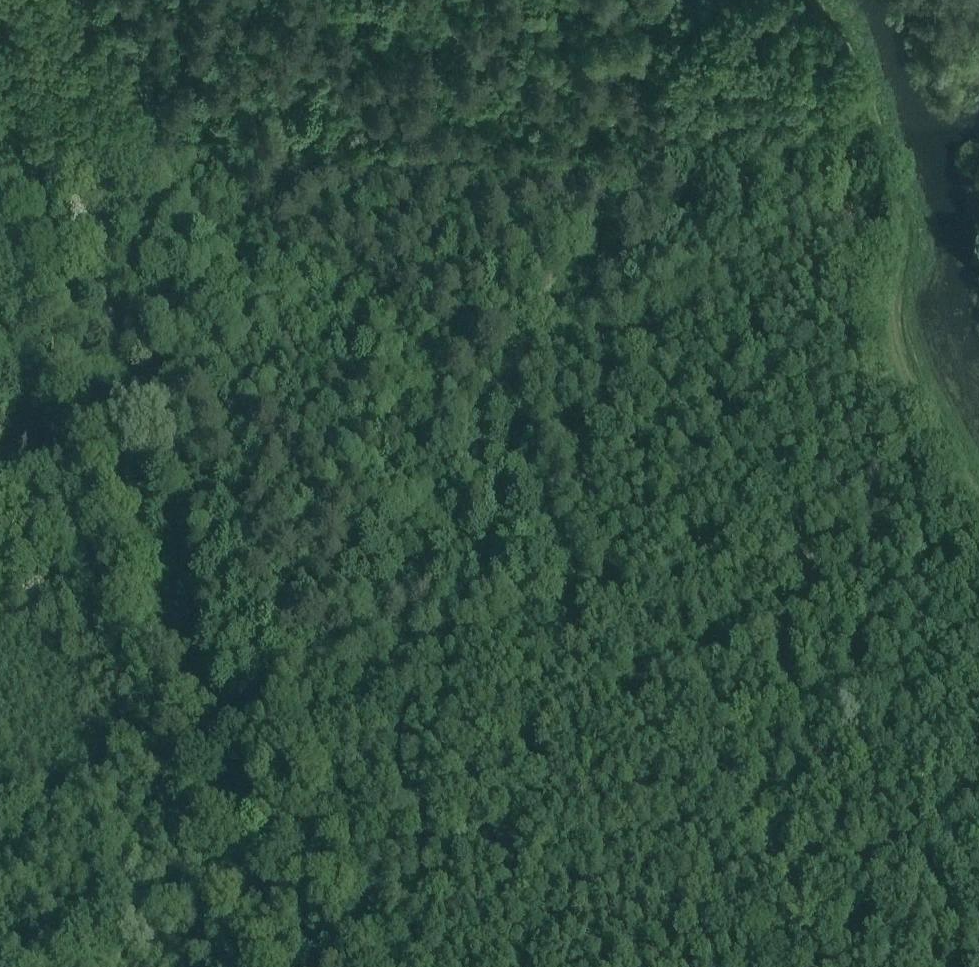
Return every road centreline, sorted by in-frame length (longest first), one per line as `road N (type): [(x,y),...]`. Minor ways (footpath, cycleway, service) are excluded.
road 1 (track): [(62,275),(279,966)]
road 2 (track): [(815,0),(873,108),(900,200),(908,240),(894,293),(904,359),(978,497)]
road 3 (track): [(7,0),(62,275)]

